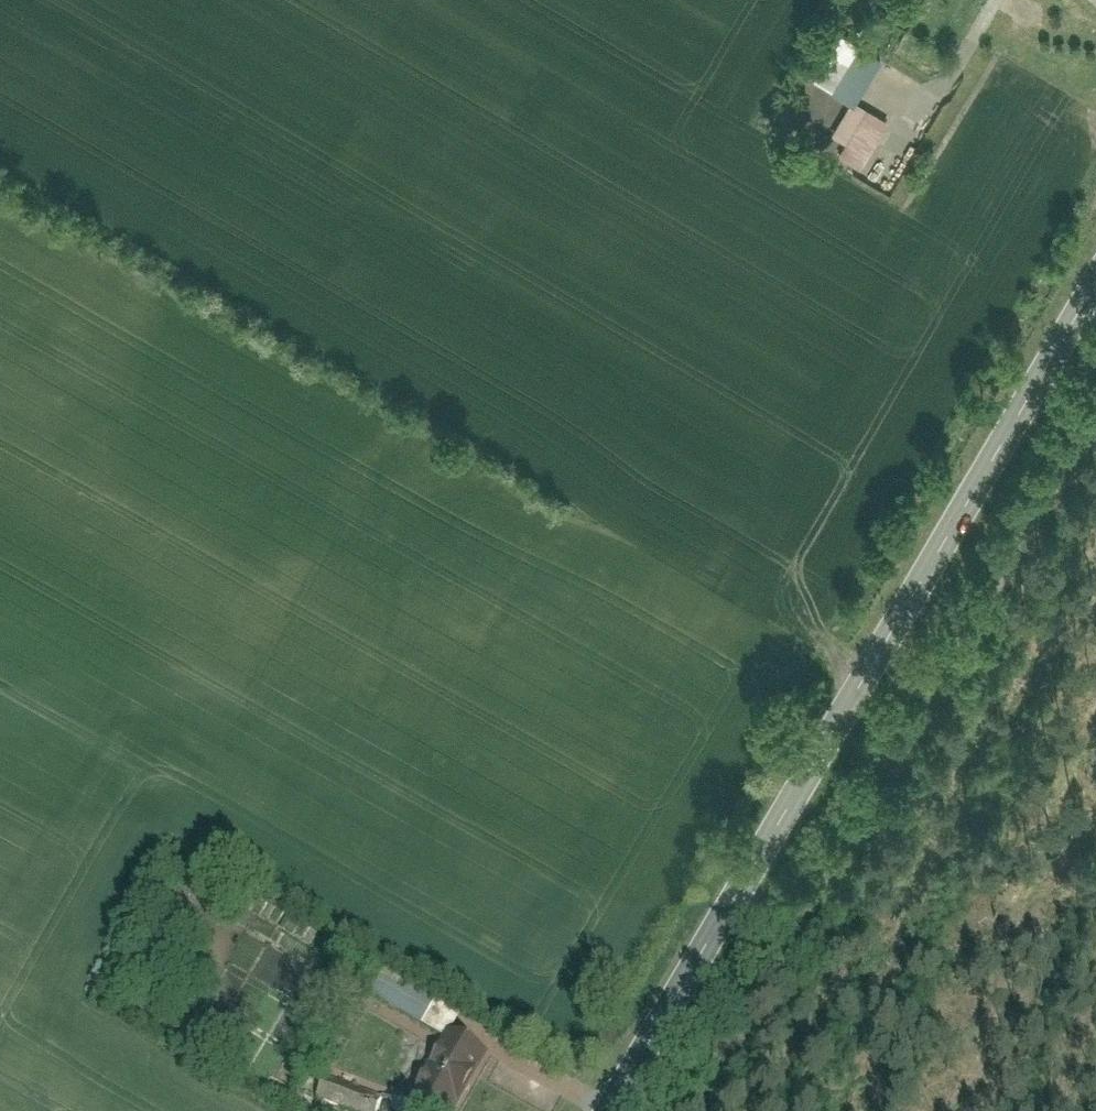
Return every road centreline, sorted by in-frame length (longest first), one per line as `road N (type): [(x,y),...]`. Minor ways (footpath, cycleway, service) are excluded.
road 1 (secondary): [(610,1110),(1095,281)]

